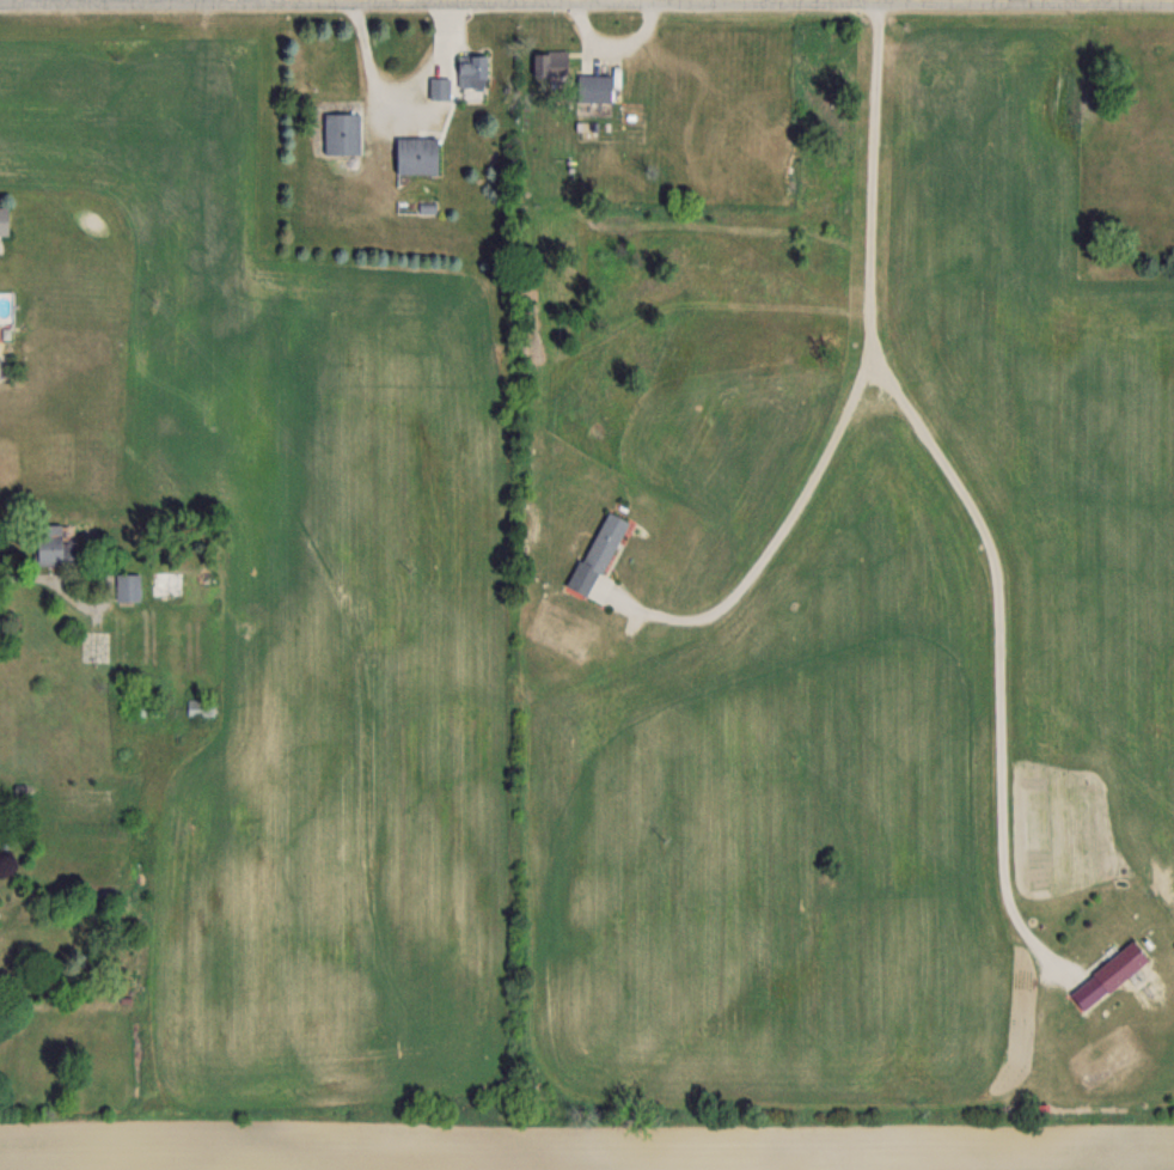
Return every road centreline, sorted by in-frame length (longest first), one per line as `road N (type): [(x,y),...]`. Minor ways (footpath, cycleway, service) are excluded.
road 1 (residential): [(0,3),(1173,0)]

